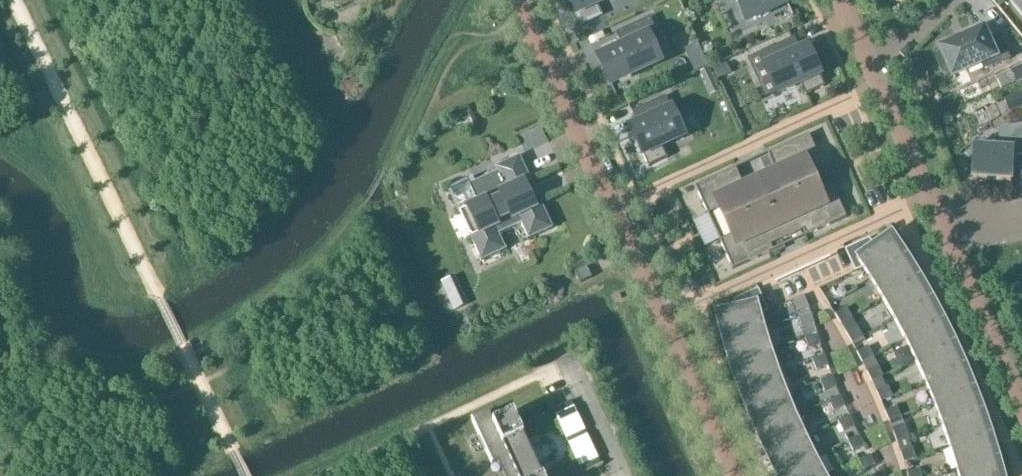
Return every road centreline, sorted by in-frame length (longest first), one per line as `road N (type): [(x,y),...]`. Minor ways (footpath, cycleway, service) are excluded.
road 1 (residential): [(878,85),(612,208)]
road 2 (residential): [(662,315),(929,198)]
road 3 (residential): [(612,208),(514,0)]
road 4 (residential): [(1021,406),(948,241)]
road 5 (residential): [(737,475),(662,315)]
road 6 (residential): [(569,362),(621,475)]
road 7 (residential): [(929,198),(878,85)]

